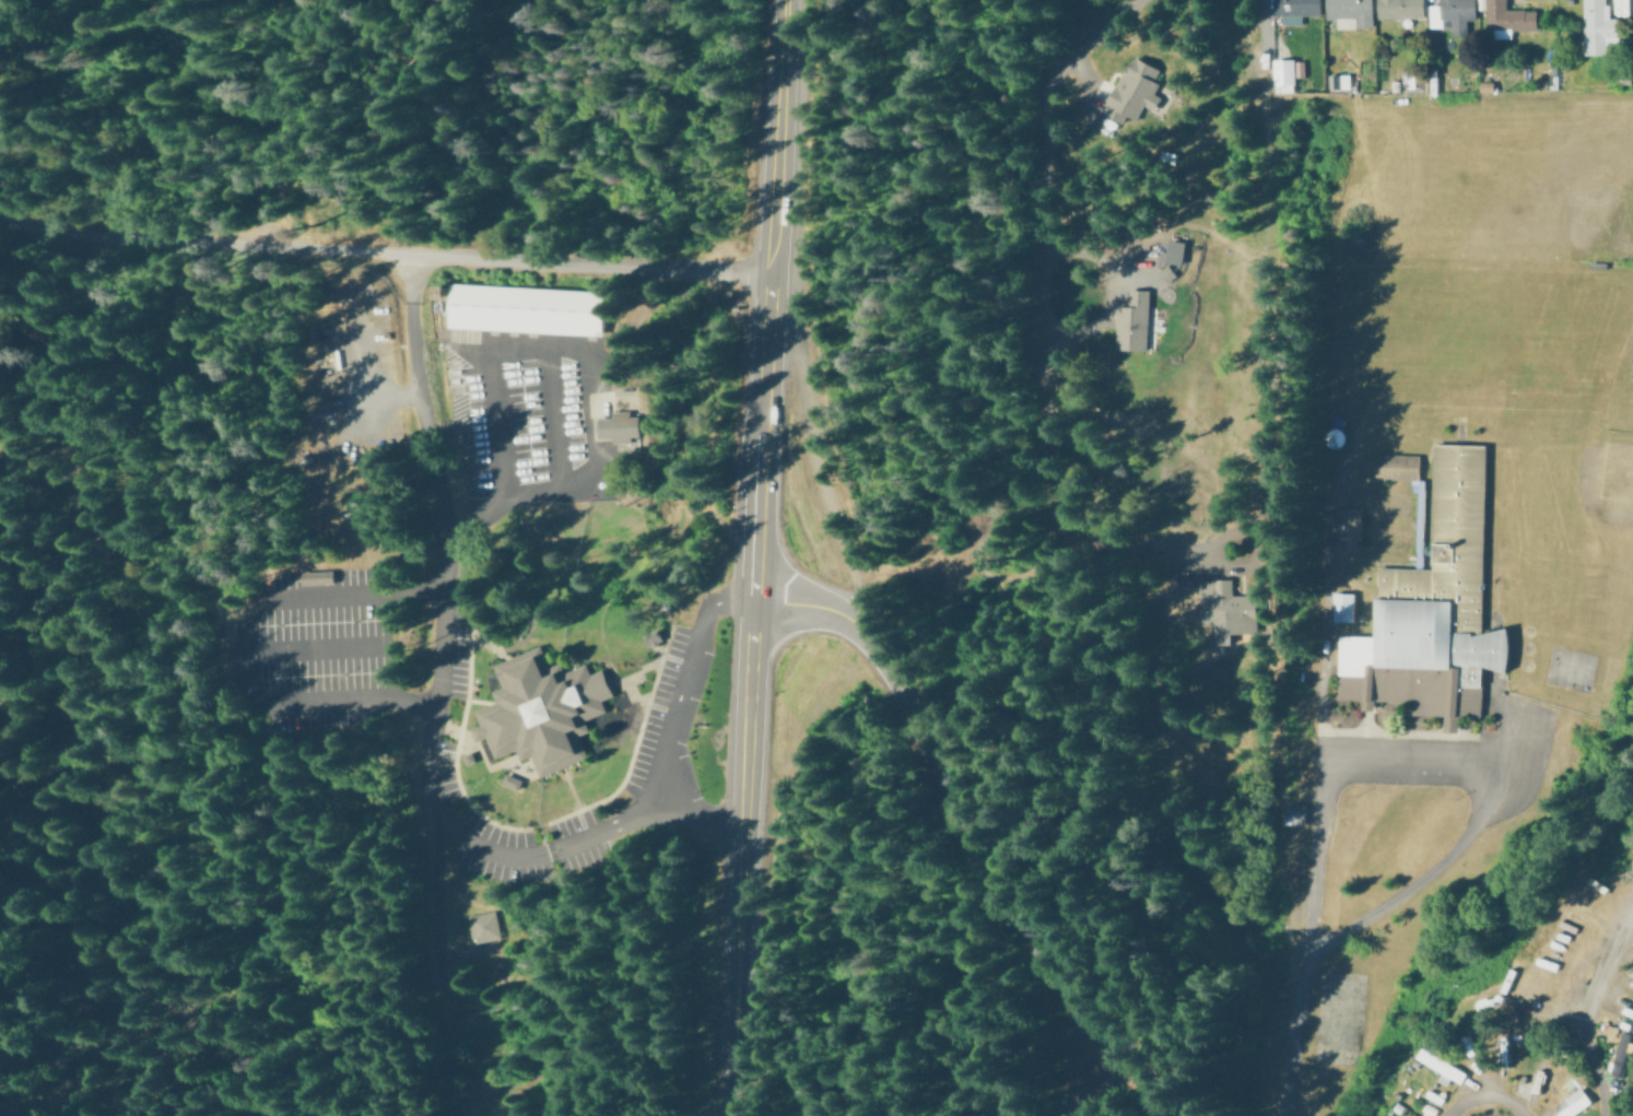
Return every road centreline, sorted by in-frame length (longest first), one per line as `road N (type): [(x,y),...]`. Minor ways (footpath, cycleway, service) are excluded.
road 1 (trunk): [(786,0),(731,1115)]
road 2 (tertiary): [(754,600),(830,611),(874,643),(1003,893),(1176,1115)]
road 3 (residential): [(0,220),(89,236),(398,256)]
road 4 (residential): [(398,256),(771,277)]
road 5 (residential): [(1632,902),(1597,967),(1586,1018),(1602,1115)]

